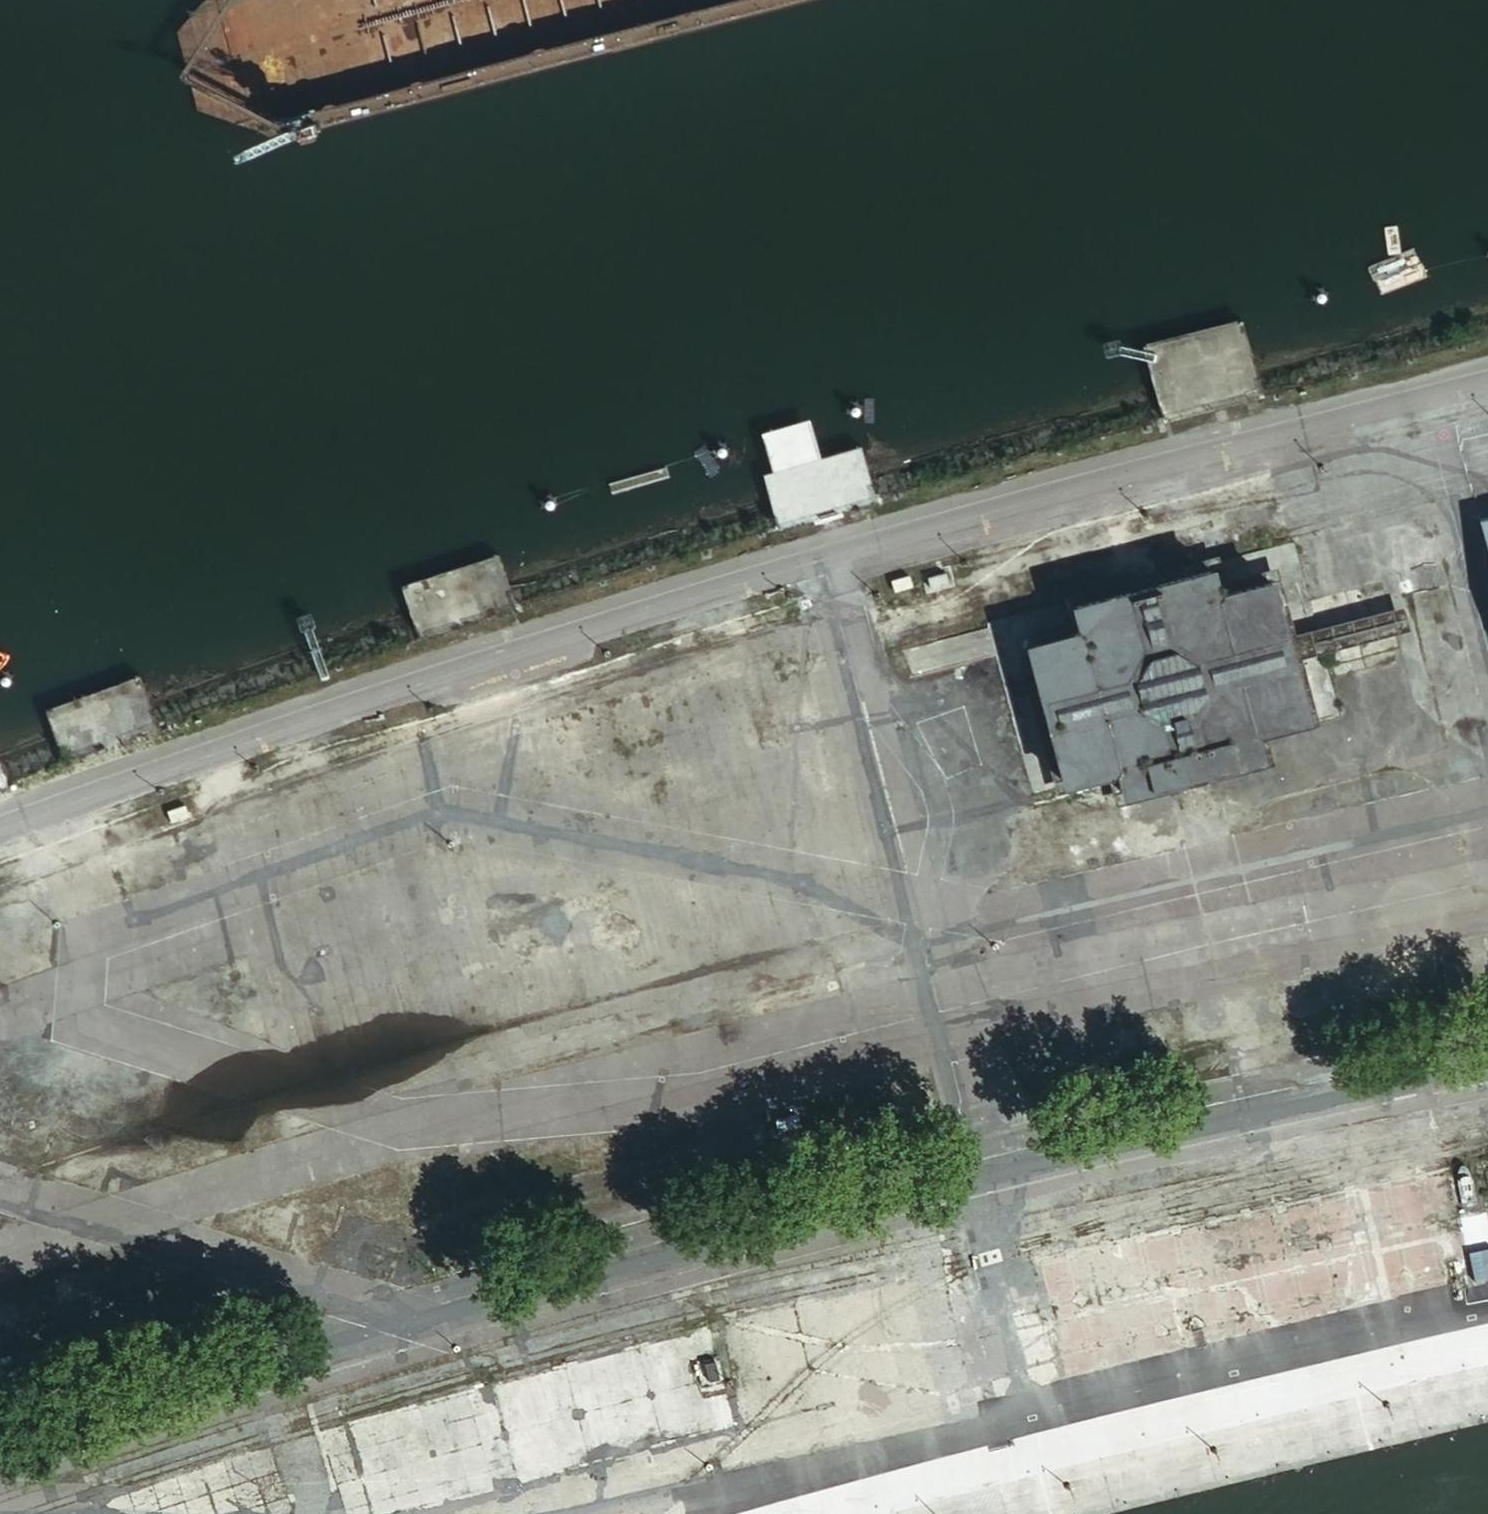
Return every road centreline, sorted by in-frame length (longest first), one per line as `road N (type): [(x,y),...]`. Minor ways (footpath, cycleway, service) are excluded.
road 1 (unclassified): [(0,1449),(317,1350),(1008,1155),(1487,1053)]

